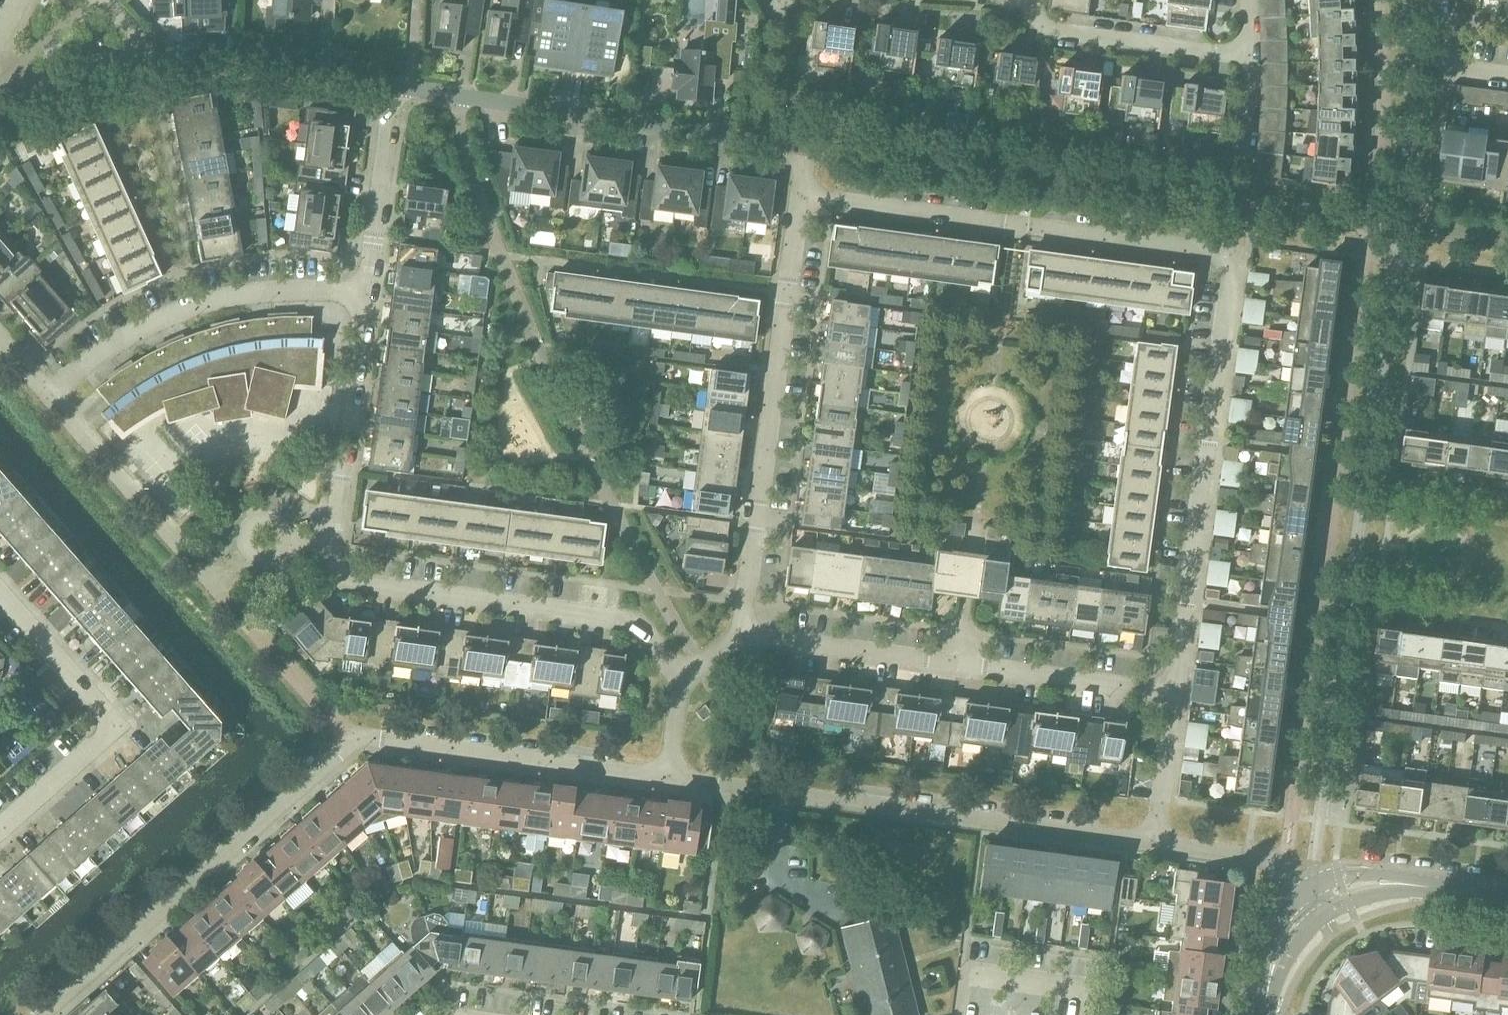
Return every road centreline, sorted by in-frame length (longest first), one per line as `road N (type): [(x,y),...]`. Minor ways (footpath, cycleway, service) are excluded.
road 1 (residential): [(1172,695),(1238,249),(803,187)]
road 2 (residential): [(43,1014),(353,744),(669,777)]
road 3 (residential): [(675,674),(634,620),(340,580),(331,568),(366,291)]
road 4 (residential): [(366,291),(392,84),(764,141)]
road 5 (residential): [(669,777),(1158,842)]
road 6 (residential): [(741,636),(803,187)]
road 7 (residential): [(741,636),(1172,695)]
road 8 (residential): [(46,394),(144,326),(198,303),(283,289),(366,291)]
road 9 (residential): [(0,592),(117,723),(0,828)]
road 10 (residential): [(216,589),(46,394)]
road 11 (residential): [(1250,65),(1049,37),(1019,0)]
road 12 (residential): [(0,90),(10,94),(151,54),(104,0)]
road 13 (tertiary): [(1507,898),(1395,884),(1348,890),(1319,904)]
road 14 (residential): [(1158,842),(1282,863),(1311,886)]
road 15 (residential): [(1158,842),(1172,695)]
road 16 (residential): [(1507,78),(1445,71),(1437,0)]
road 17 (tertiary): [(1268,1014),(1277,954),(1319,904)]

